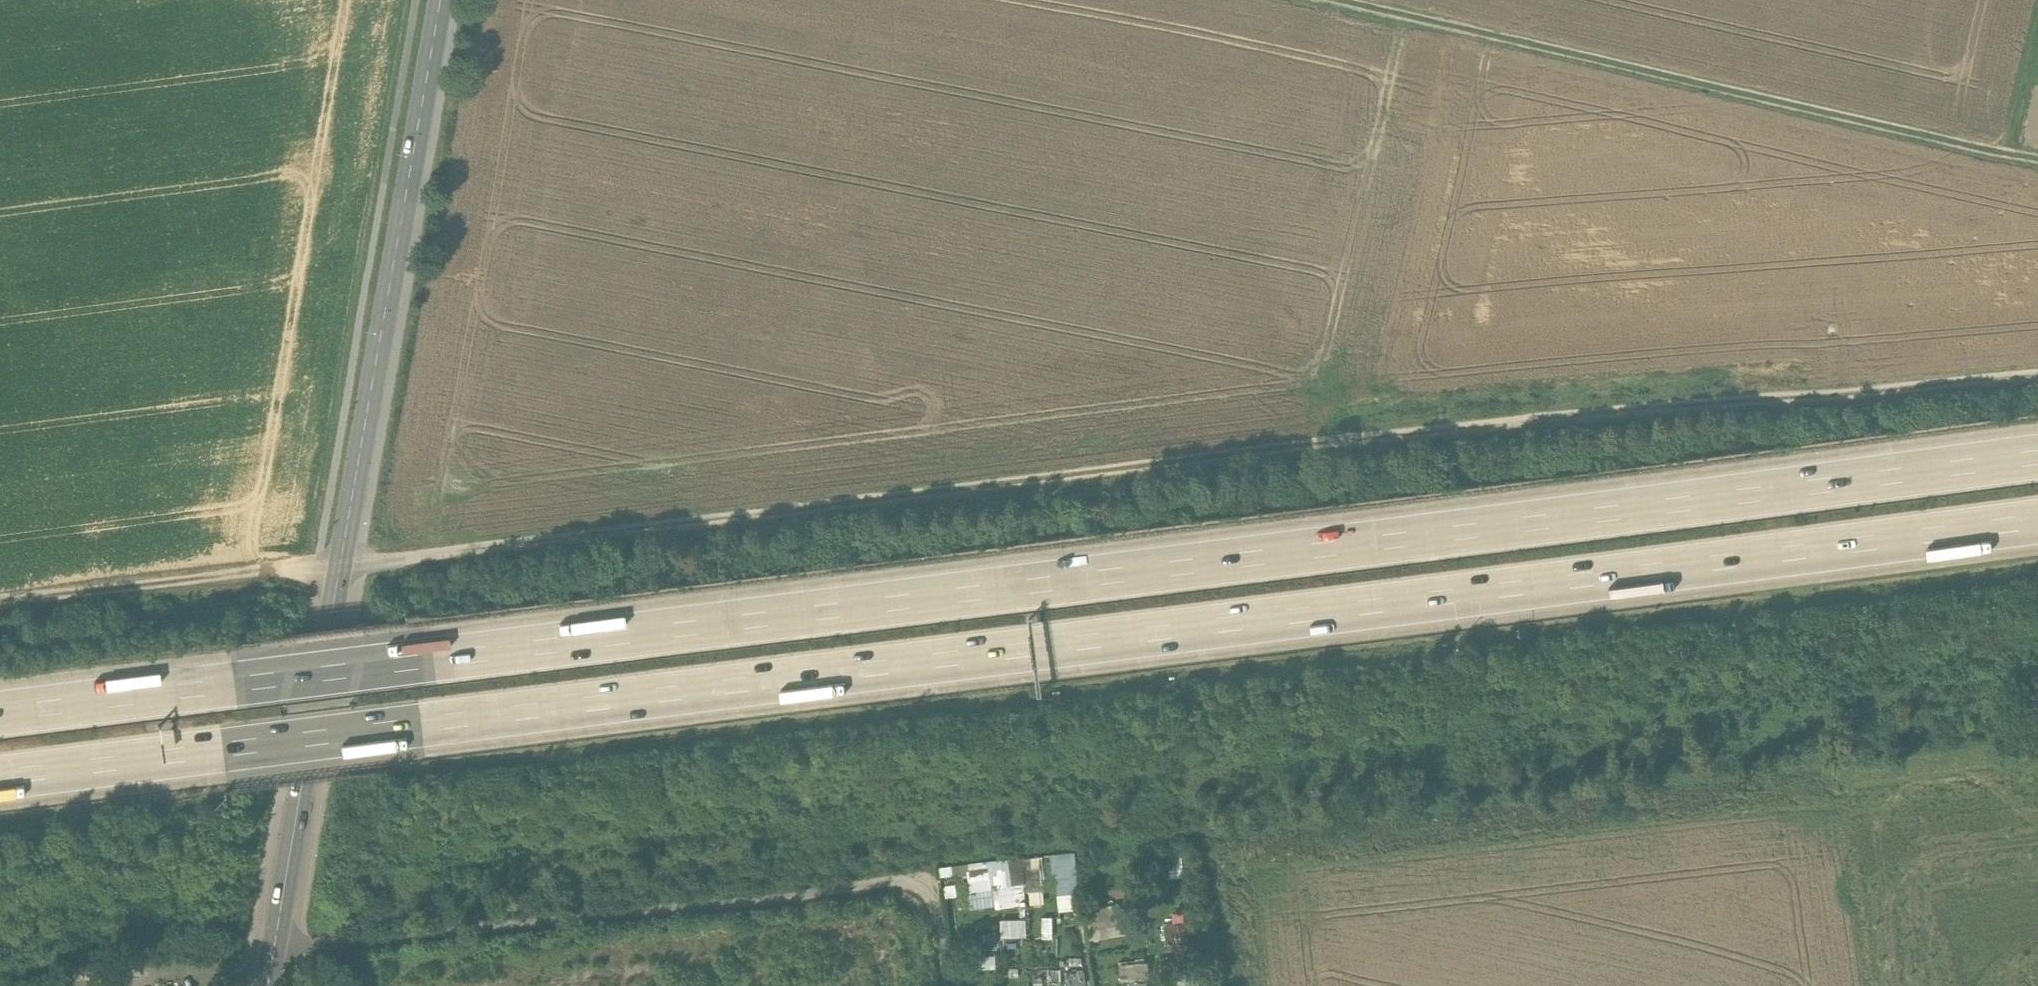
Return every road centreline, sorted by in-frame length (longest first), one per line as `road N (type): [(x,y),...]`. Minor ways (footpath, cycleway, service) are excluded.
road 1 (motorway): [(0,778),(2037,519)]
road 2 (motorway): [(2037,457),(0,711)]
road 3 (track): [(2037,383),(1332,451),(0,613)]
road 4 (tertiary): [(270,985),(443,0)]
road 5 (track): [(945,985),(936,918),(918,889),(879,884),(275,955)]
road 6 (track): [(1338,0),(2037,174)]
road 7 (track): [(2037,6),(2002,166)]

